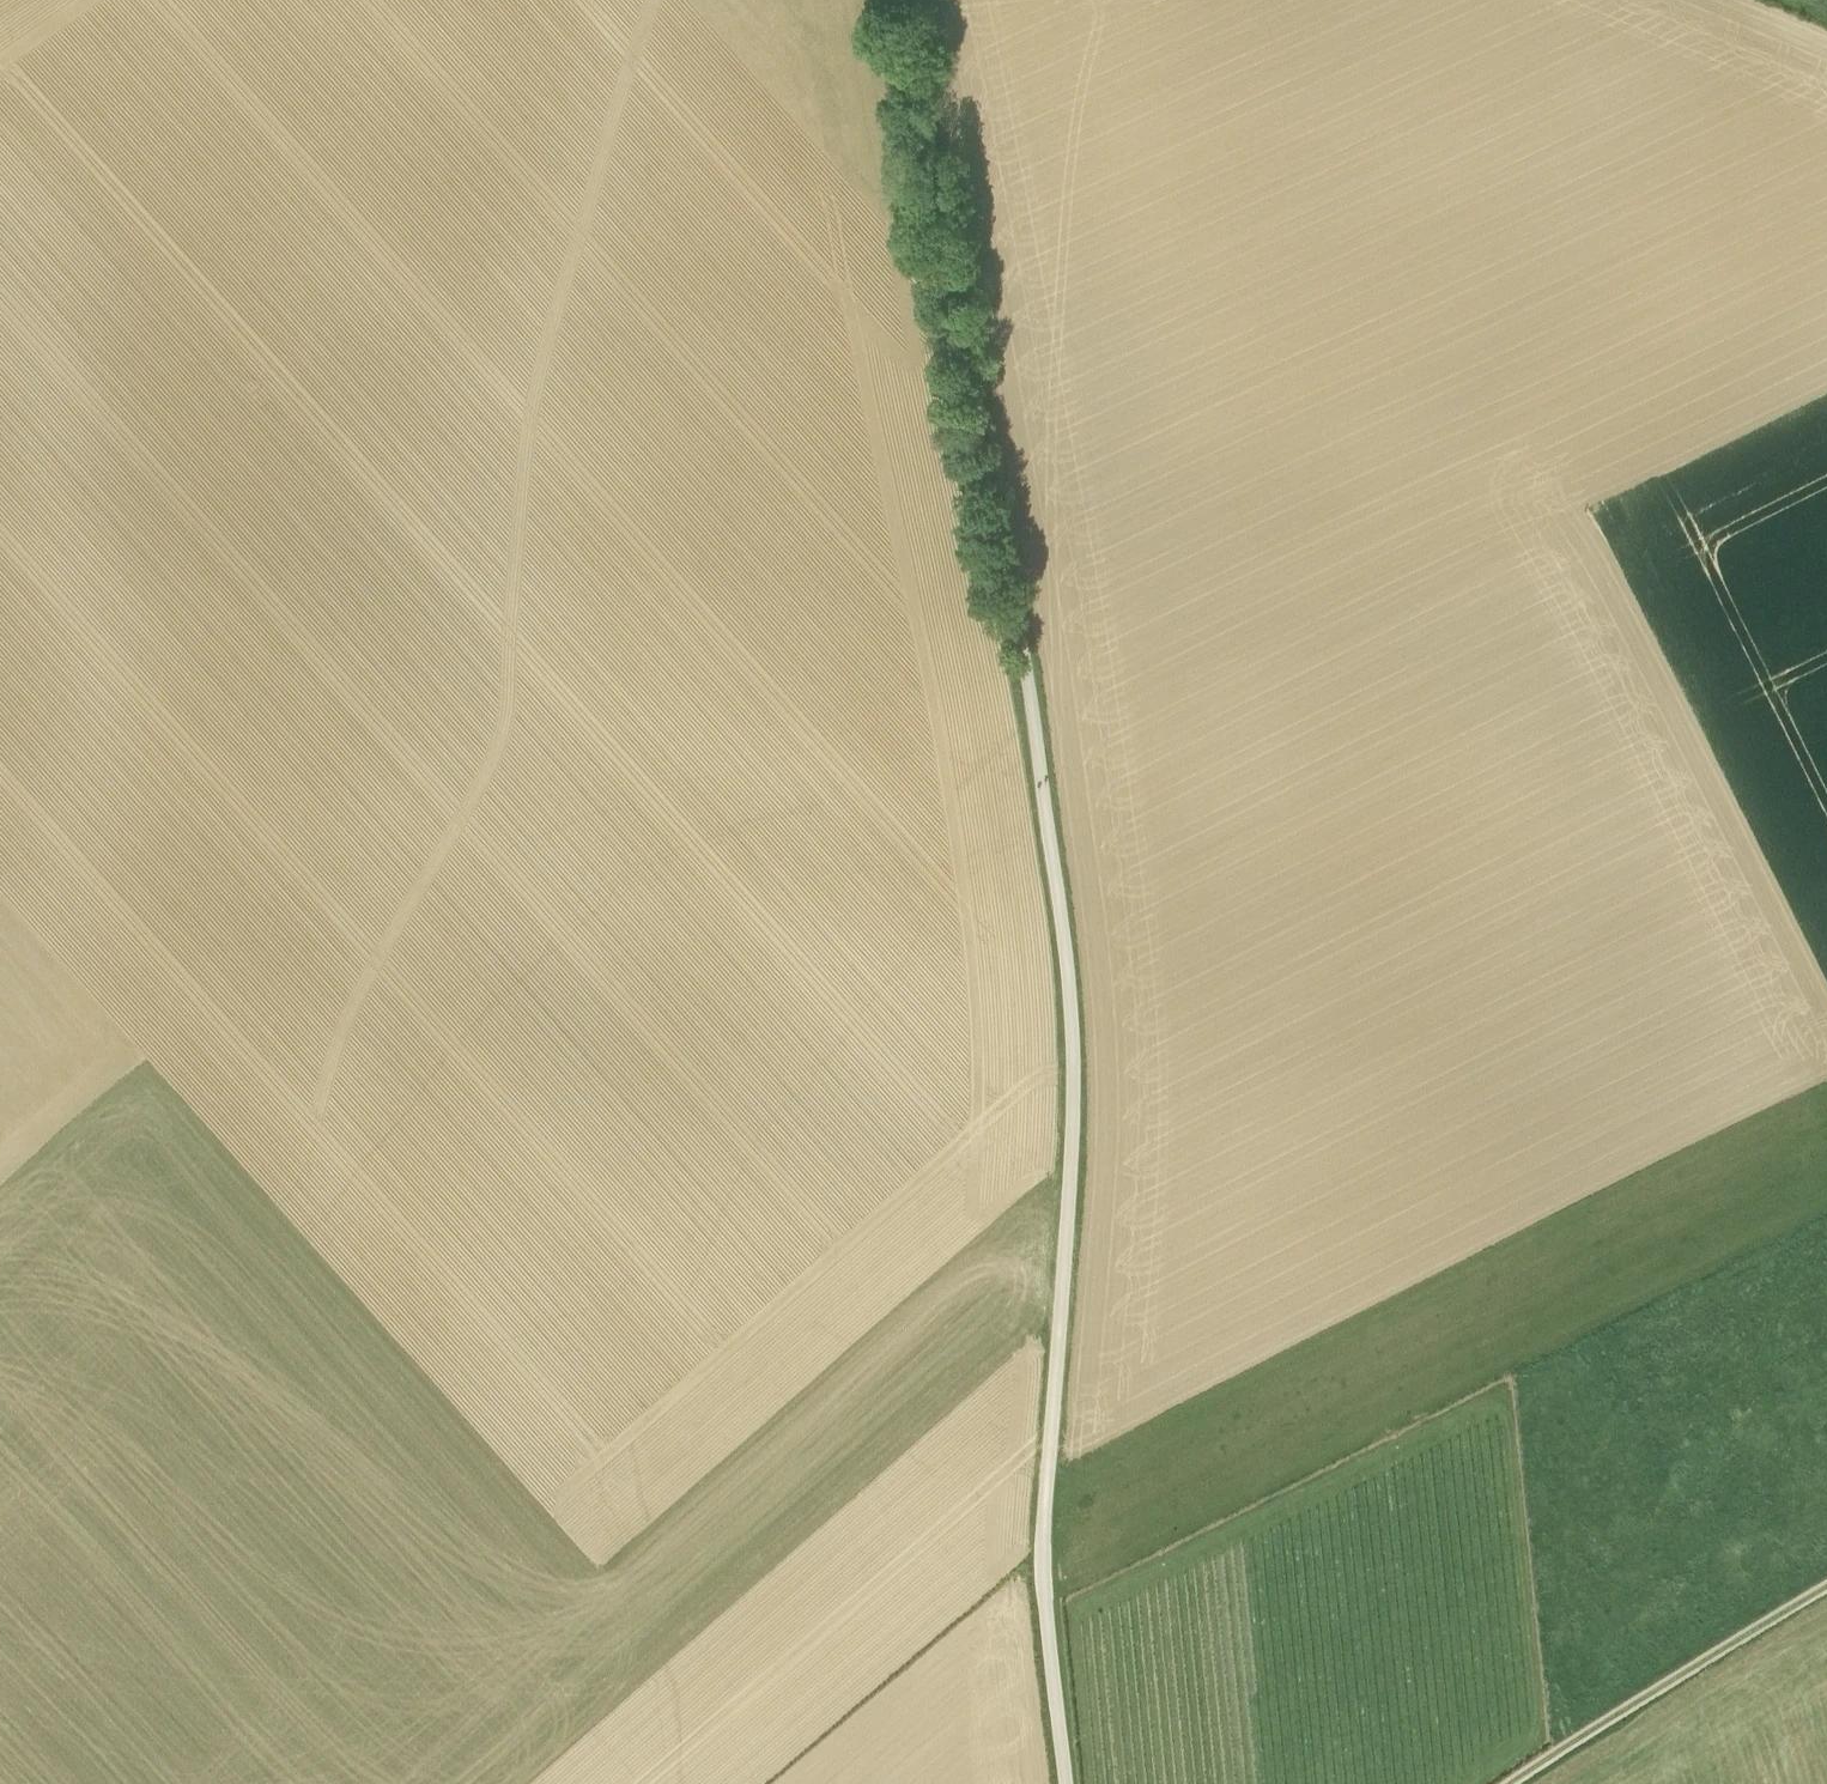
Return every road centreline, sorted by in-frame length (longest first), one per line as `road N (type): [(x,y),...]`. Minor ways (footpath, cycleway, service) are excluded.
road 1 (unclassified): [(1066,1783),(1042,1545),(1073,1106),(1064,939),(1025,662),(892,0)]
road 2 (track): [(1826,1585),(1506,1783)]

